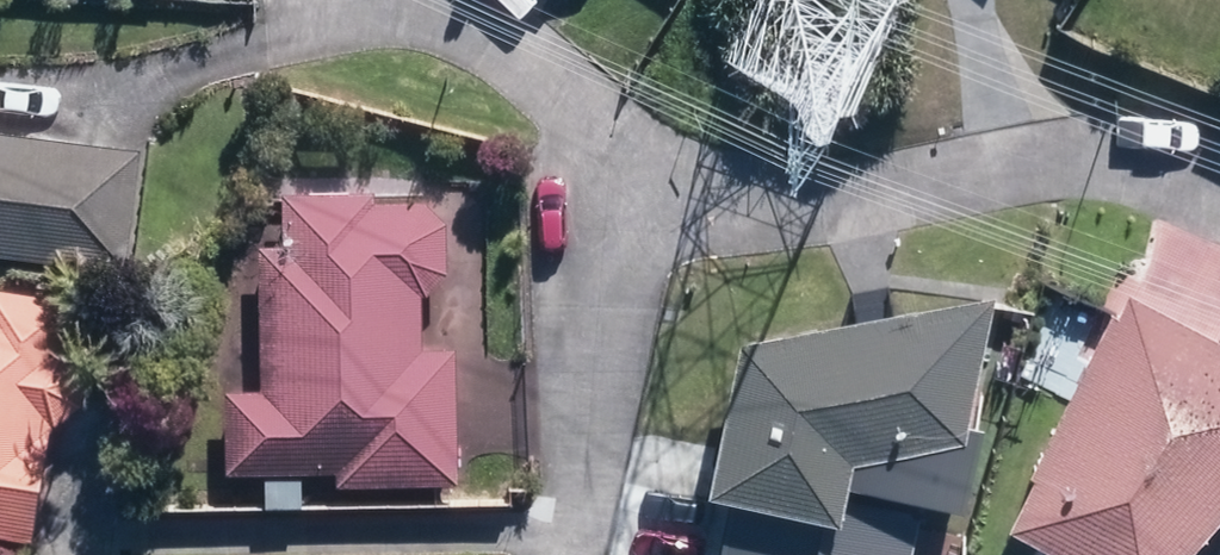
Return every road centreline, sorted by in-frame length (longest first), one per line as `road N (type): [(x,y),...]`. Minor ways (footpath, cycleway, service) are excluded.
road 1 (residential): [(647,206),(847,203),(1017,162),(1113,163),(1219,210)]
road 2 (residential): [(577,554),(647,206)]
road 3 (residential): [(398,0),(487,41),(647,206)]

